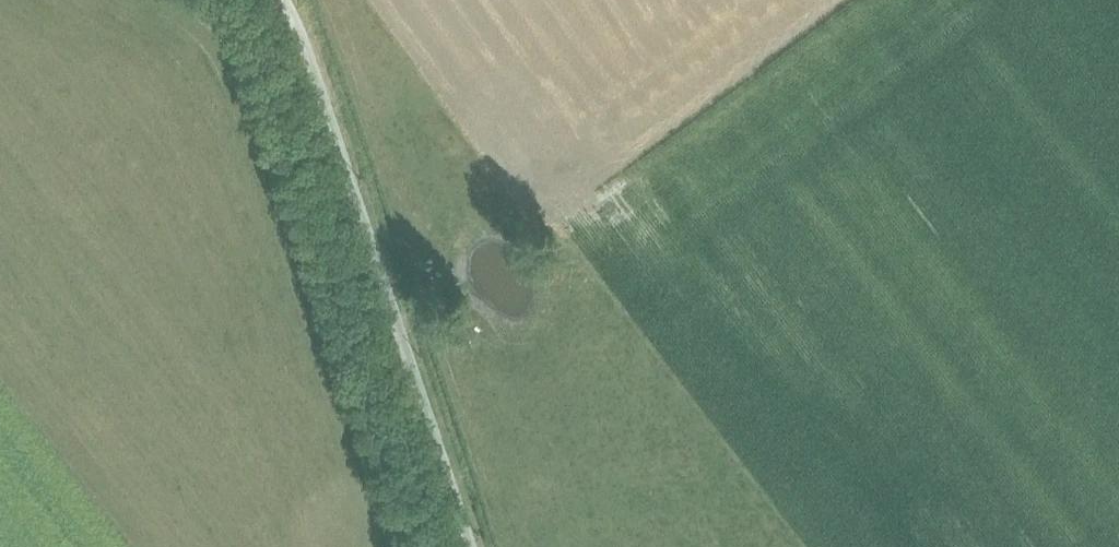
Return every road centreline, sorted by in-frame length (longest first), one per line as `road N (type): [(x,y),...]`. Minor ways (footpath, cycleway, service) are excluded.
road 1 (unclassified): [(472,546),(288,0)]

